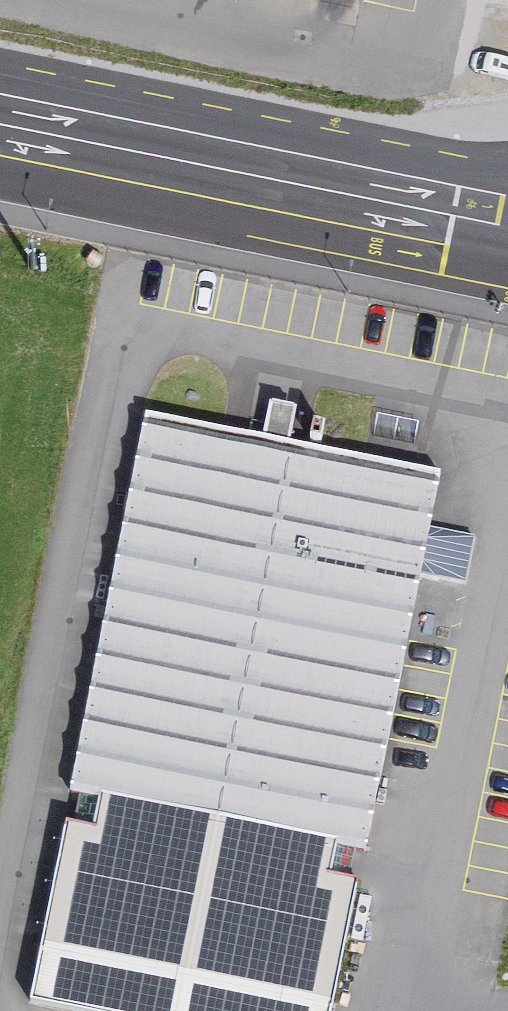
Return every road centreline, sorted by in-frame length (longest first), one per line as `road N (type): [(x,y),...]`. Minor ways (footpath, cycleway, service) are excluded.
road 1 (residential): [(386,1007),(450,788),(507,419)]
road 2 (residential): [(103,324),(0,916)]
road 3 (residential): [(507,406),(103,324)]
road 4 (primary): [(507,218),(130,143)]
road 5 (residential): [(130,143),(103,324)]
road 6 (primary): [(130,143),(0,117)]

